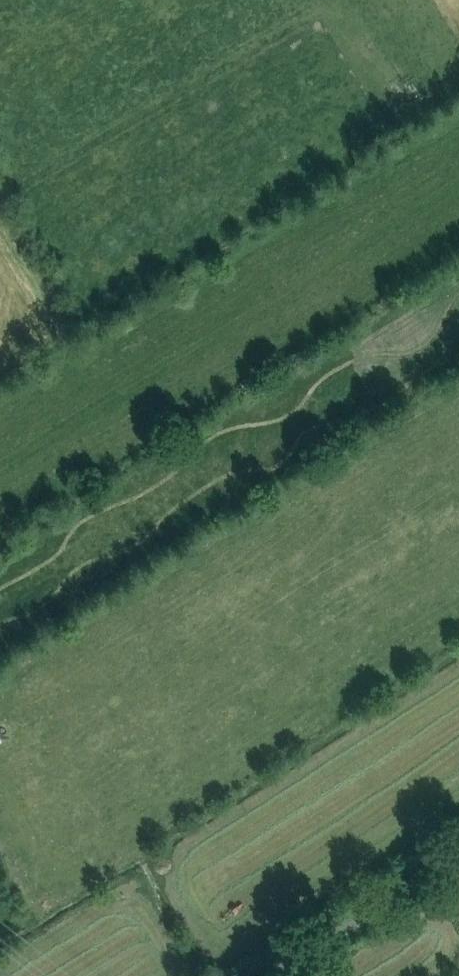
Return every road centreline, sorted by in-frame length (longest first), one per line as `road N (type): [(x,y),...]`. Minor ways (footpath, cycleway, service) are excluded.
road 1 (unclassified): [(273,975),(458,851)]

